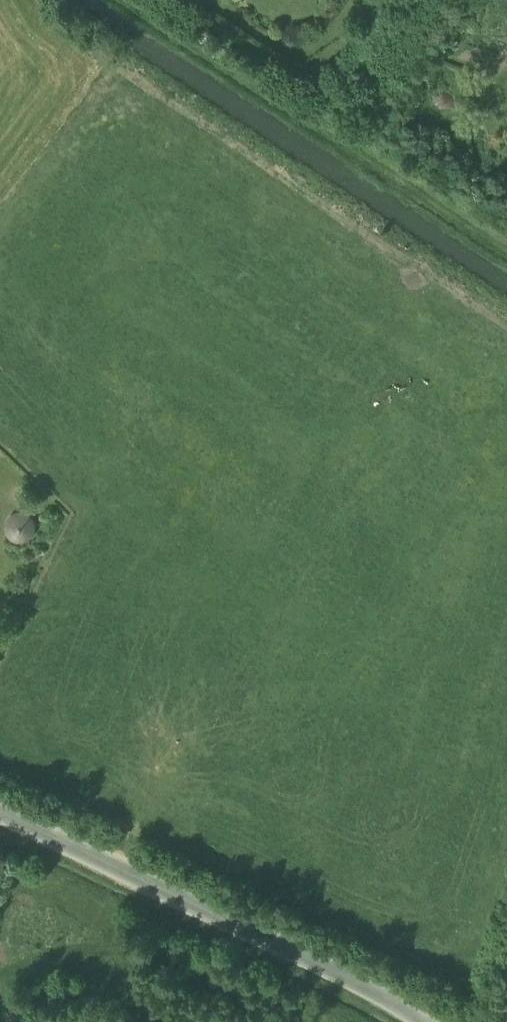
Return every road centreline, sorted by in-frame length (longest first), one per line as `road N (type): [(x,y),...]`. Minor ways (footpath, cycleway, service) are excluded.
road 1 (tertiary): [(0,816),(423,1021)]

